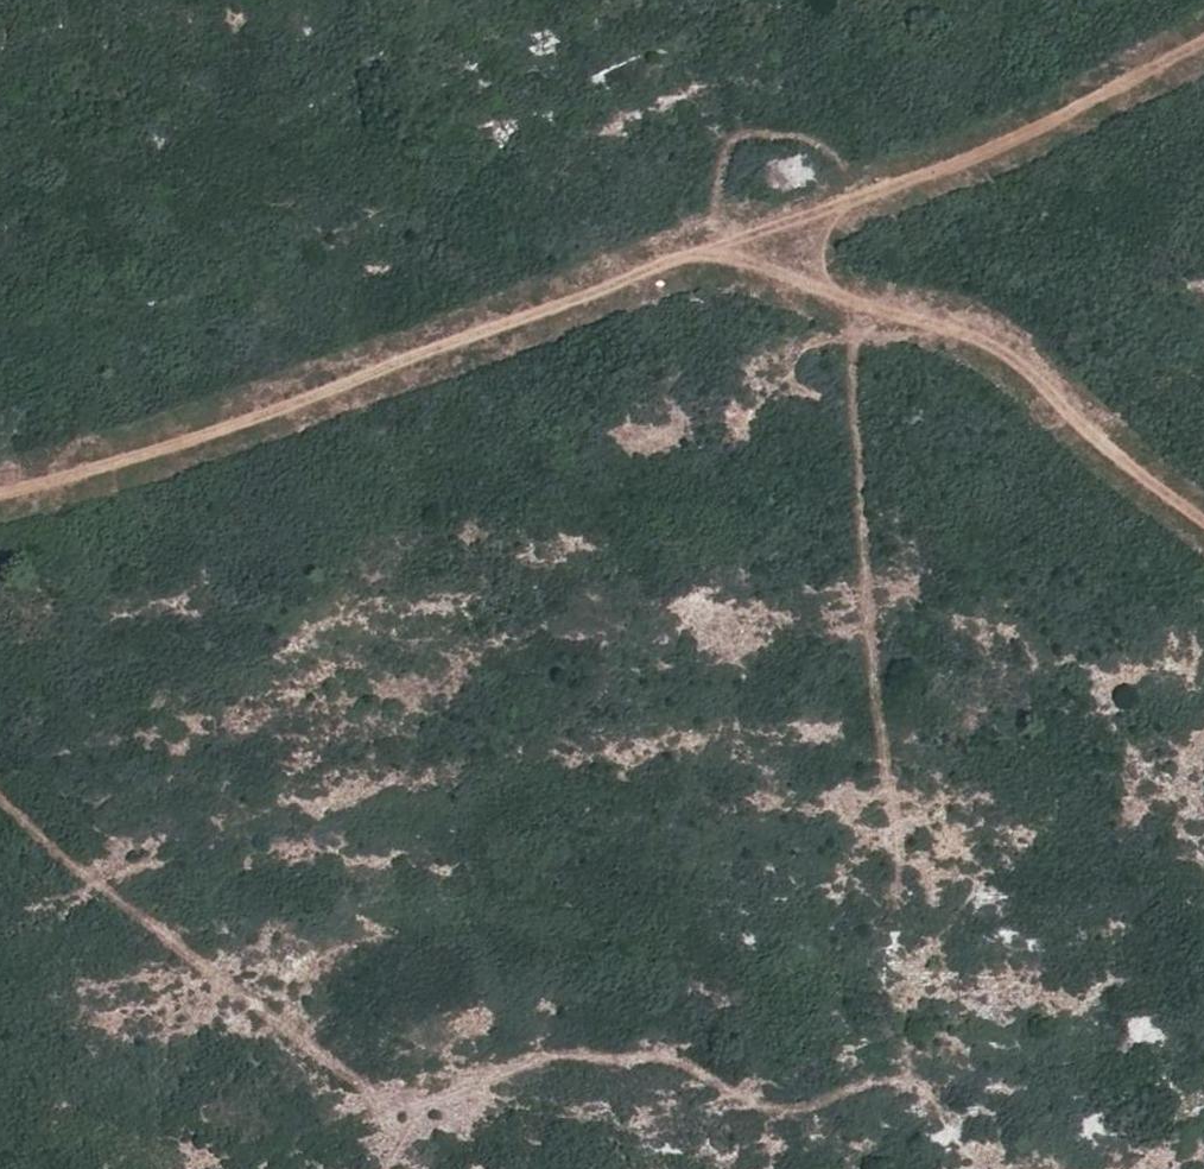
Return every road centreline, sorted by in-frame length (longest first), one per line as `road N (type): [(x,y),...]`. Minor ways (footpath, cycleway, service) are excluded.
road 1 (track): [(0,490),(258,425),(711,247),(852,300),(972,319),(1009,343),(1096,435),(1203,522)]
road 2 (track): [(1203,38),(996,149),(711,247)]

